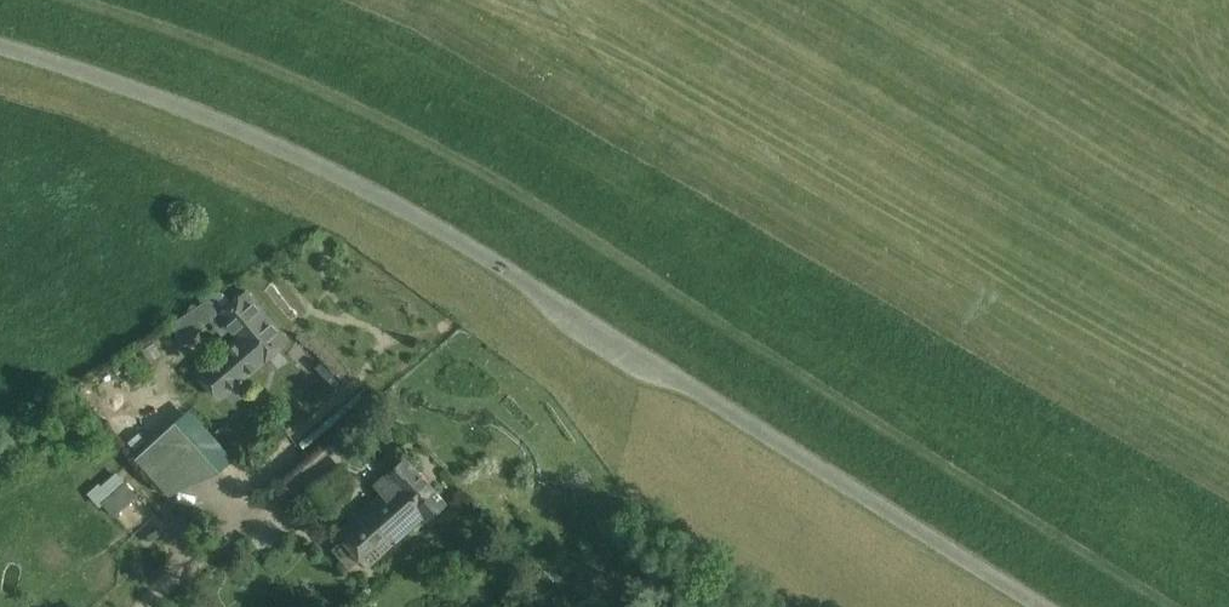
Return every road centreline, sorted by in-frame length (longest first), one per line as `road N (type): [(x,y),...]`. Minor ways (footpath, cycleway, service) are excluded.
road 1 (track): [(1196,606),(907,432),(515,175),(154,9),(113,0)]
road 2 (track): [(0,44),(227,119),(390,200),(1053,606)]
road 3 (residential): [(144,606),(242,527)]

